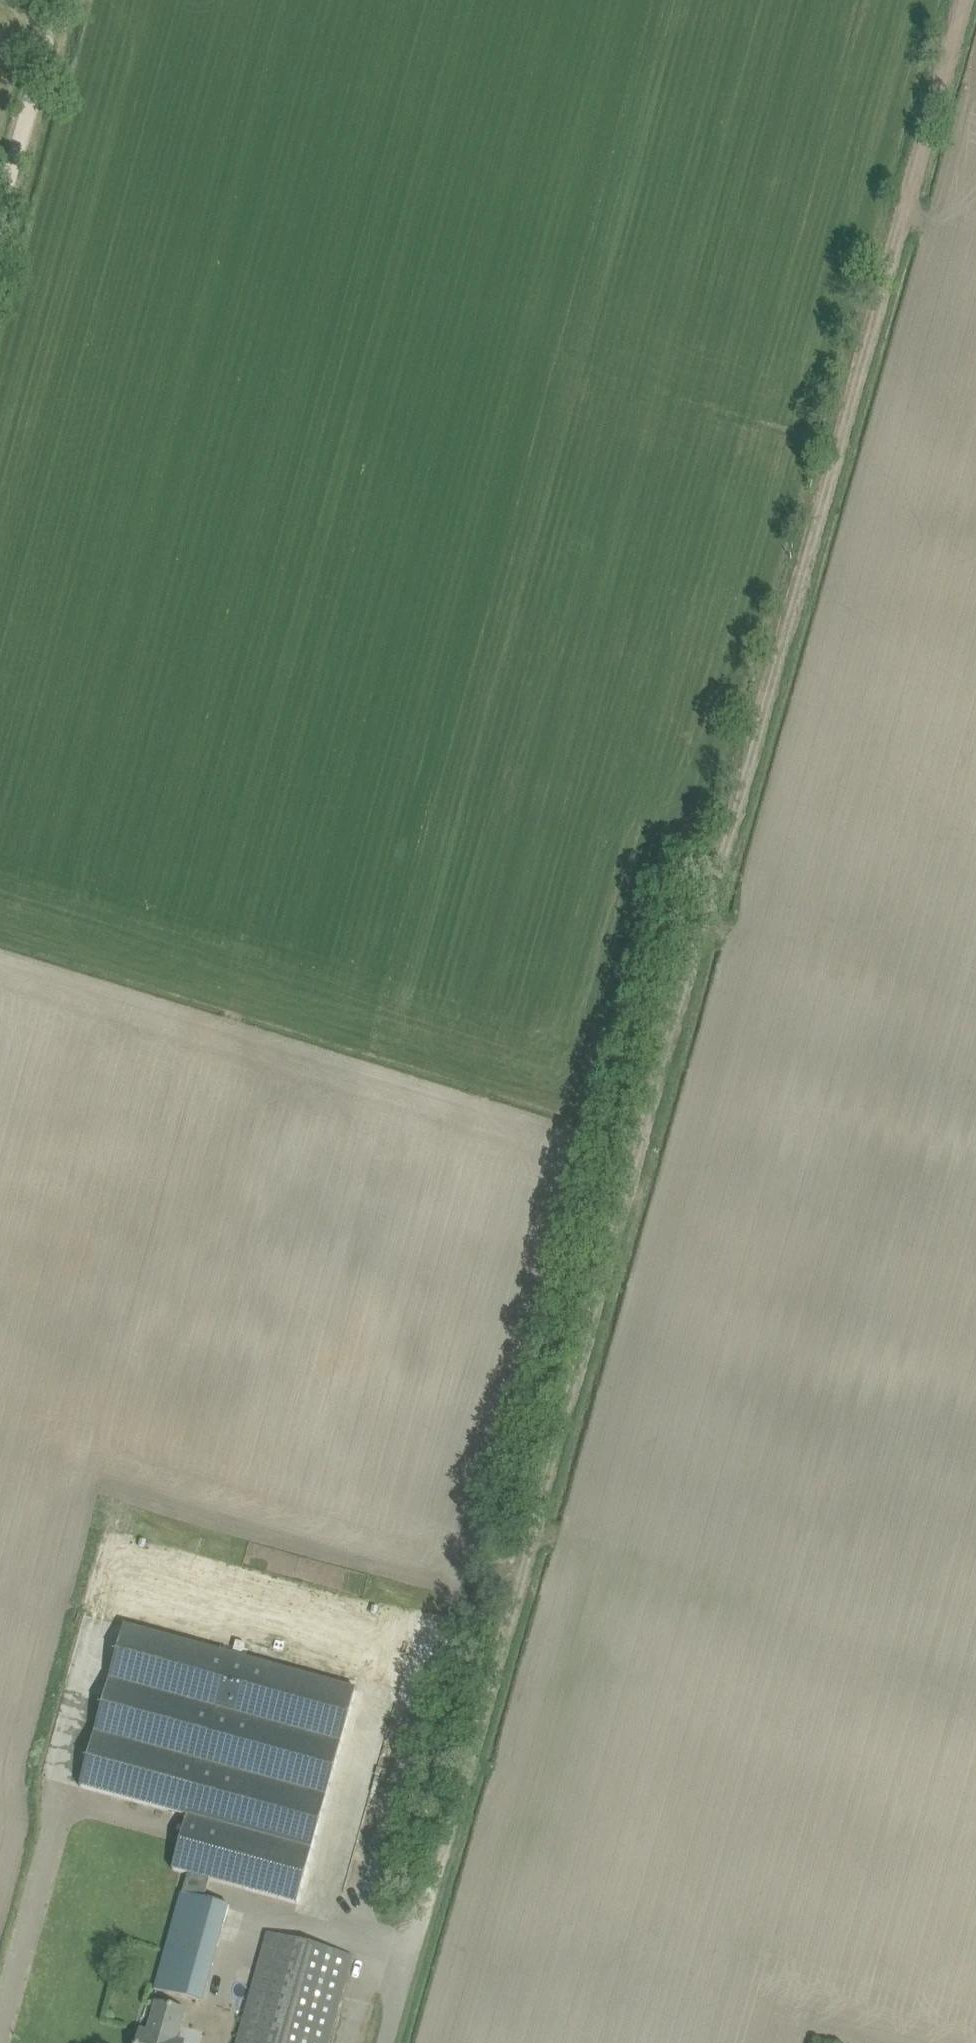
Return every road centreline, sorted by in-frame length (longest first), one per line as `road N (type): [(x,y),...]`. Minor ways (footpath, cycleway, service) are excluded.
road 1 (track): [(963,0),(385,2042)]
road 2 (track): [(0,219),(59,0)]

